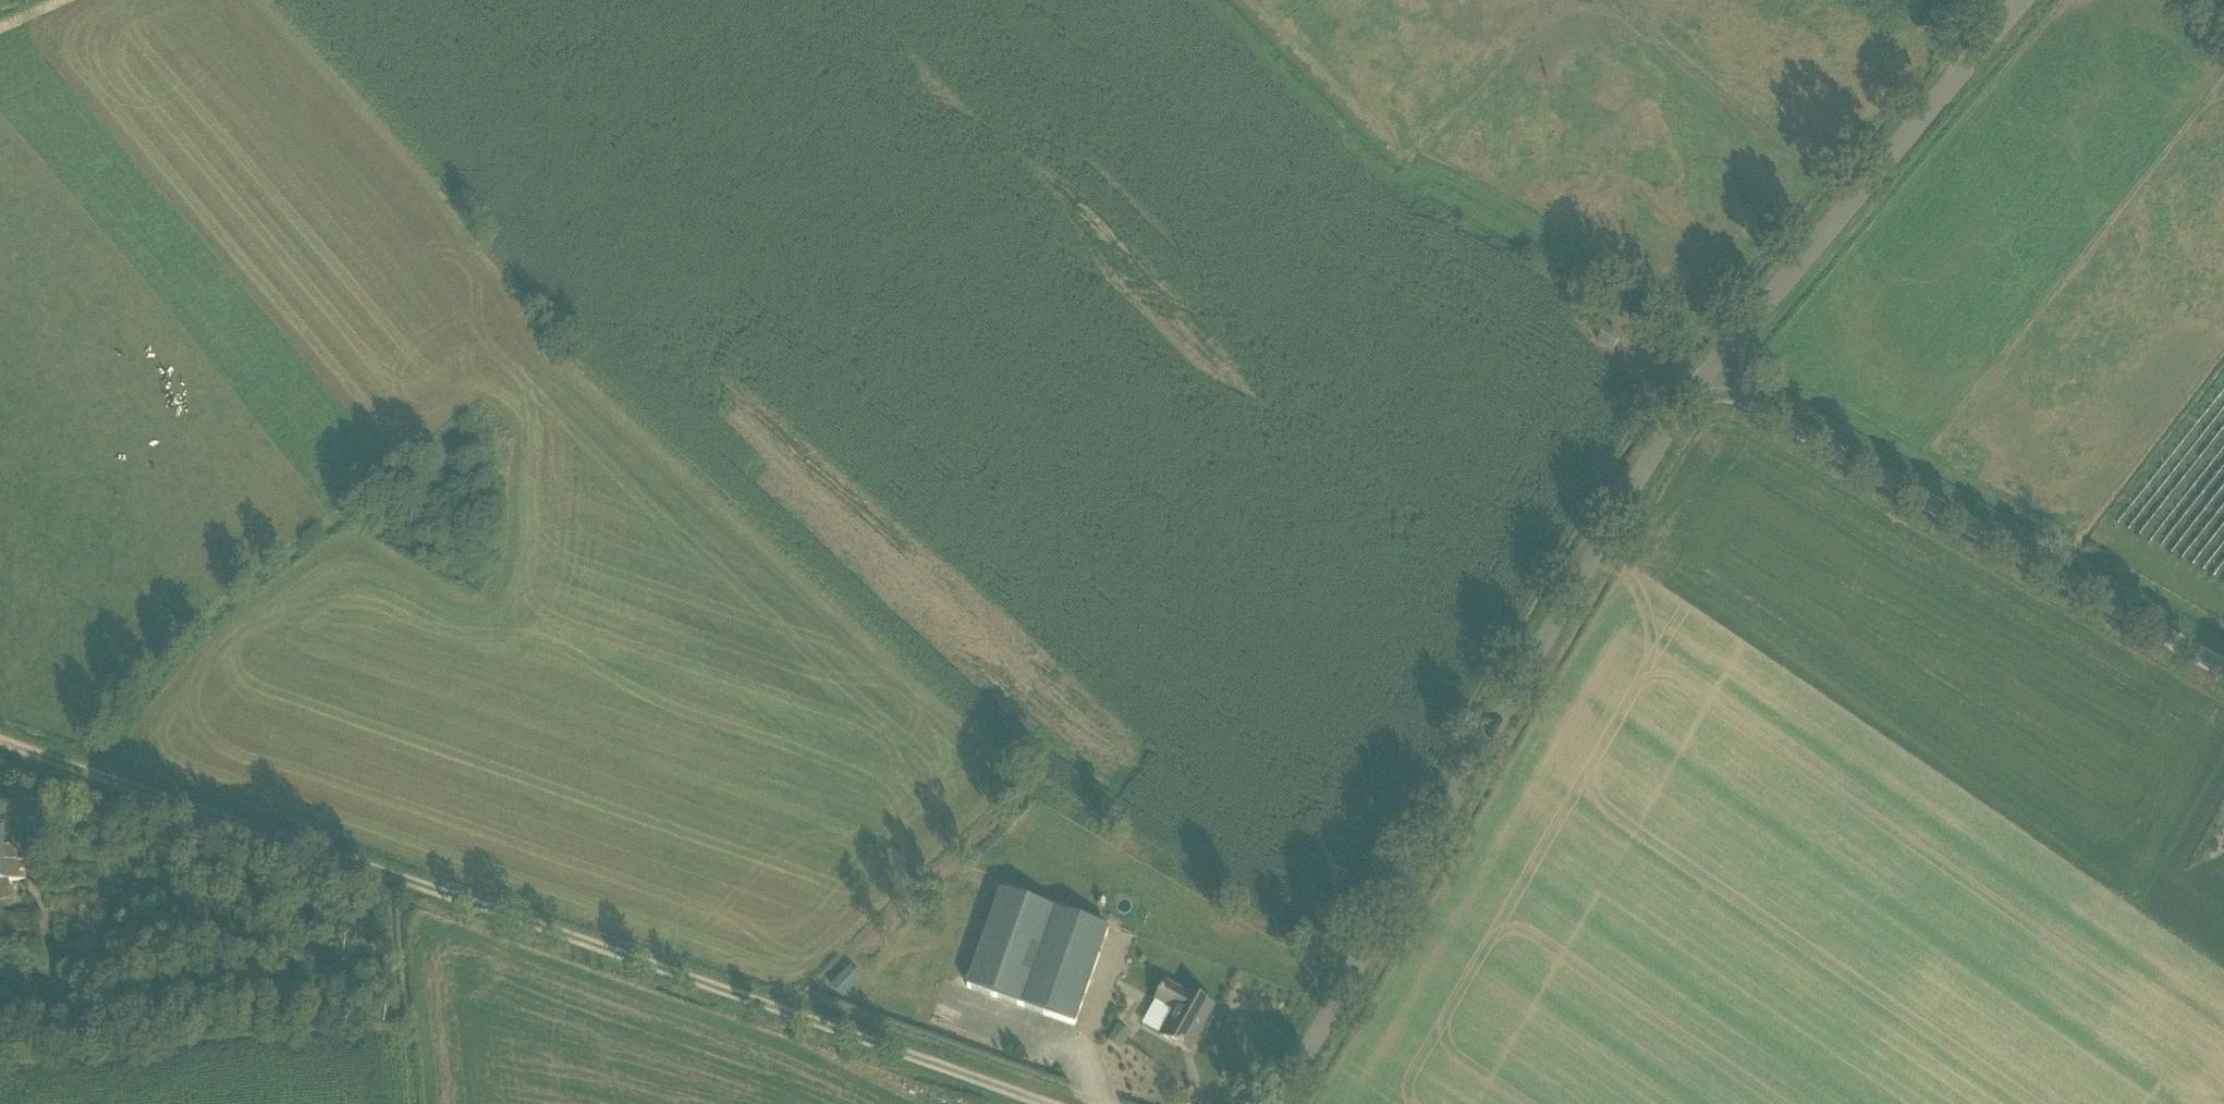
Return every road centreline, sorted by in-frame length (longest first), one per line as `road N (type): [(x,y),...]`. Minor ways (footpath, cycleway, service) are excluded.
road 1 (track): [(1045,1103),(0,744)]
road 2 (unclassified): [(1258,1103),(1708,360)]
road 3 (unclassified): [(2223,660),(1708,360)]
road 4 (unclassified): [(1708,360),(1751,289),(2003,0)]

